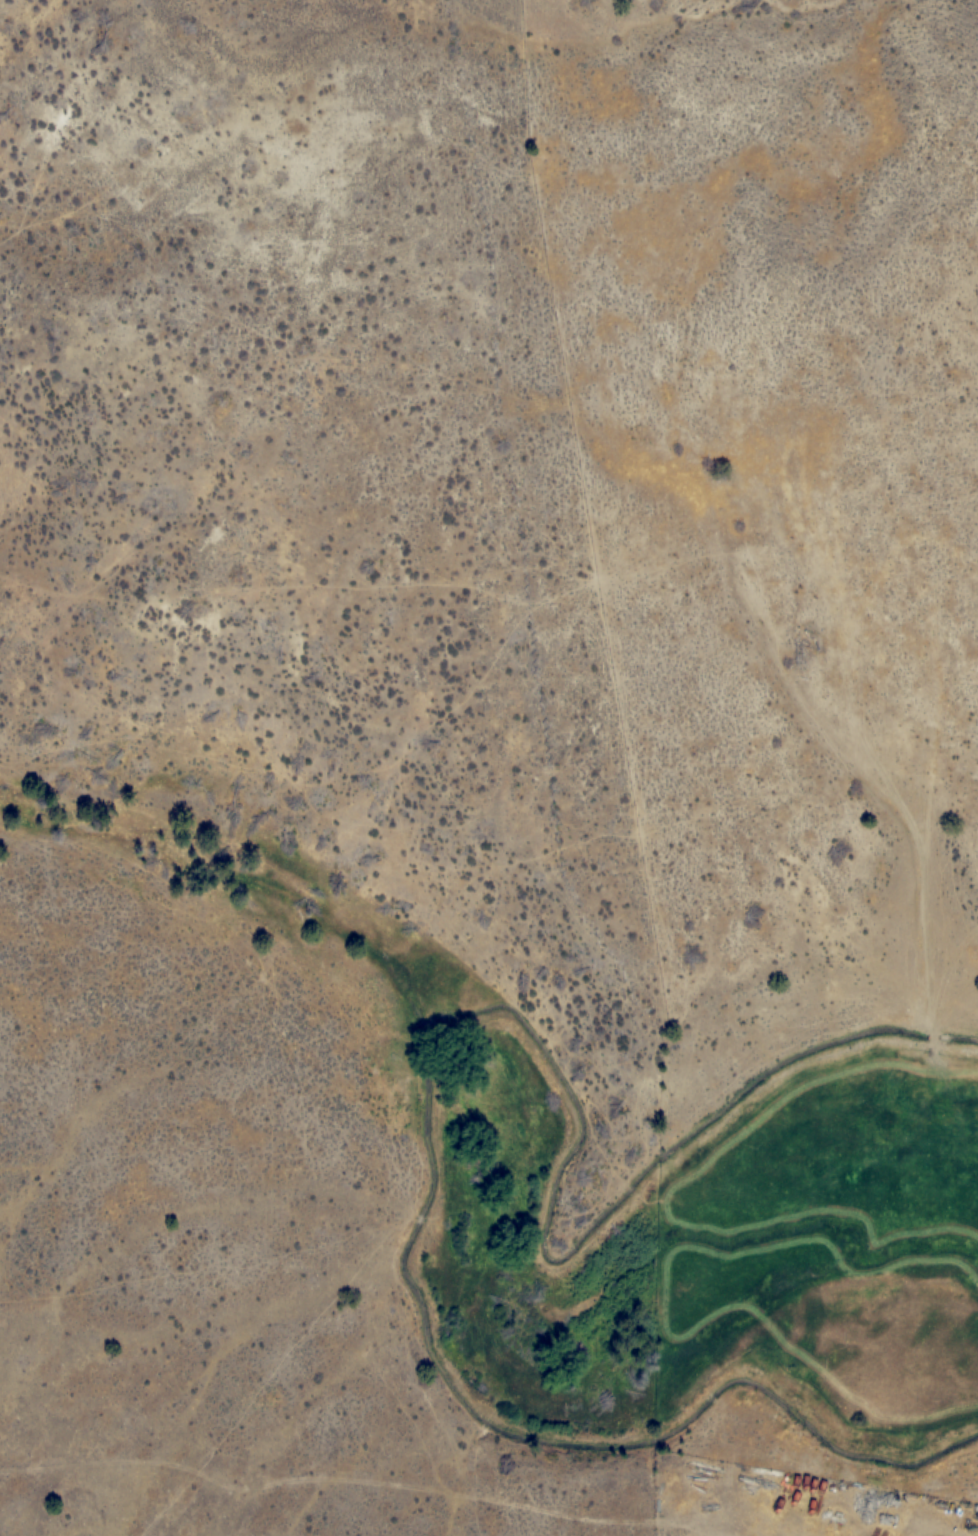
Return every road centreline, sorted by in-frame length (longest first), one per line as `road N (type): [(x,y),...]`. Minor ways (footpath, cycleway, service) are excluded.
road 1 (track): [(718,1535),(544,1514)]

